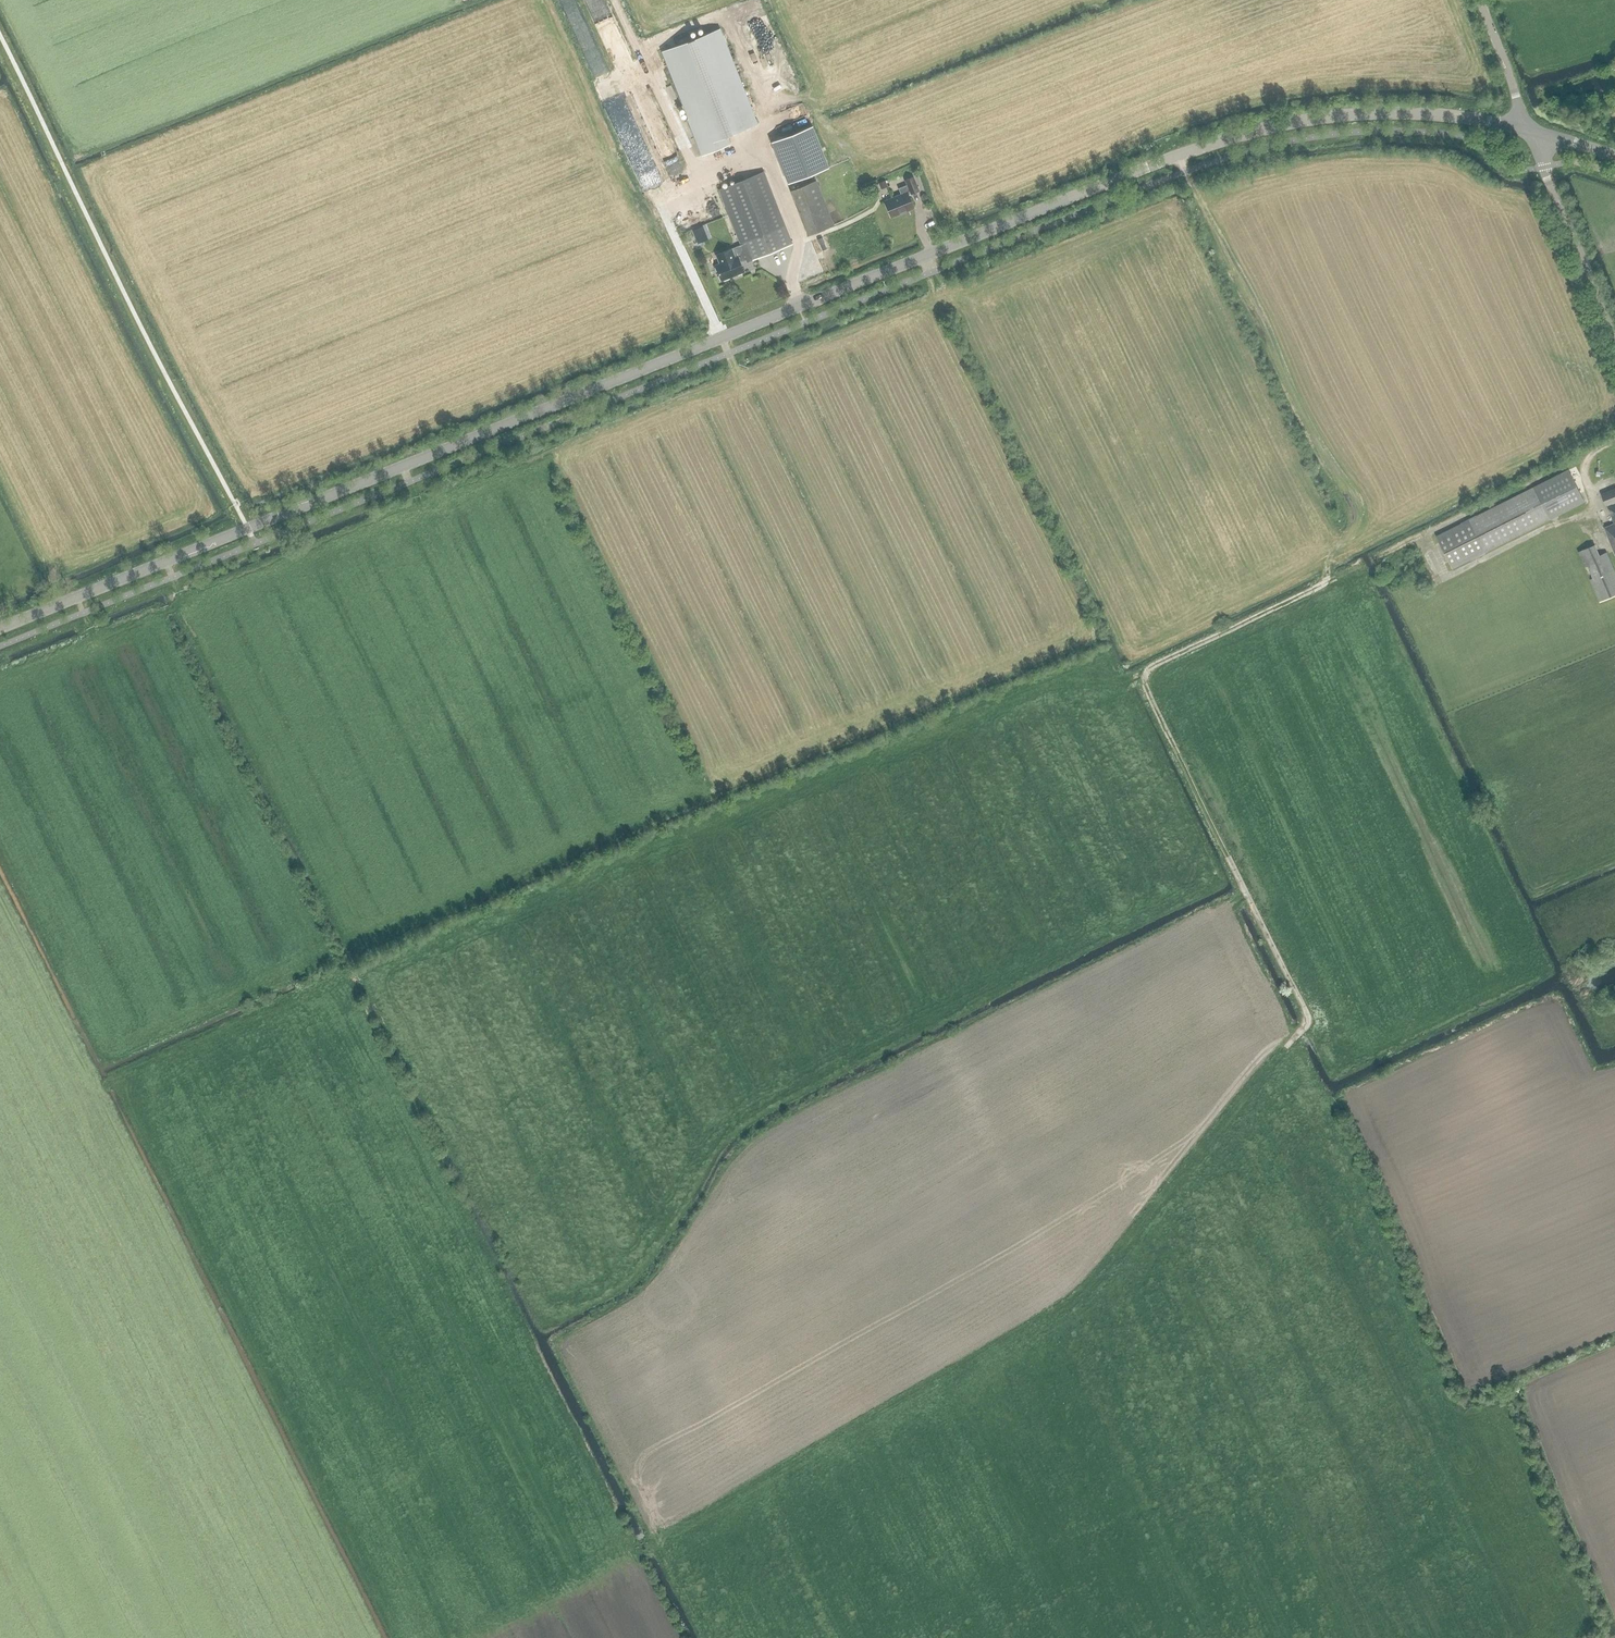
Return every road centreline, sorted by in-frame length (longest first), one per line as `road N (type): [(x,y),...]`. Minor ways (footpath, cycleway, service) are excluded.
road 1 (tertiary): [(1518,128),(1371,113),(1230,138),(0,628)]
road 2 (unclassified): [(1614,340),(1545,168),(1543,134)]
road 3 (unclassified): [(1518,128),(1514,90),(1479,0)]

